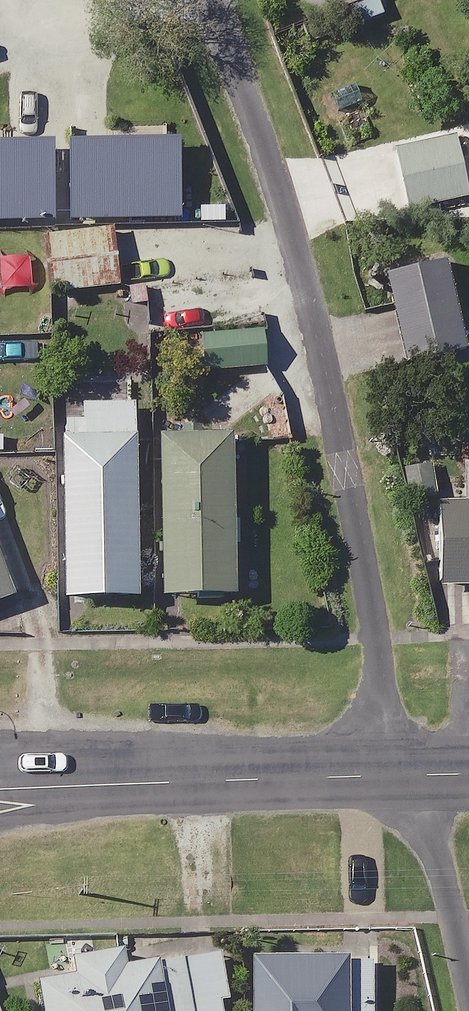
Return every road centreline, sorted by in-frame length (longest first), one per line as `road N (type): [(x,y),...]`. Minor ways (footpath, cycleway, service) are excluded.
road 1 (residential): [(208,0),(282,198),(346,443),(382,709),(412,774)]
road 2 (tertiary): [(0,792),(412,774)]

